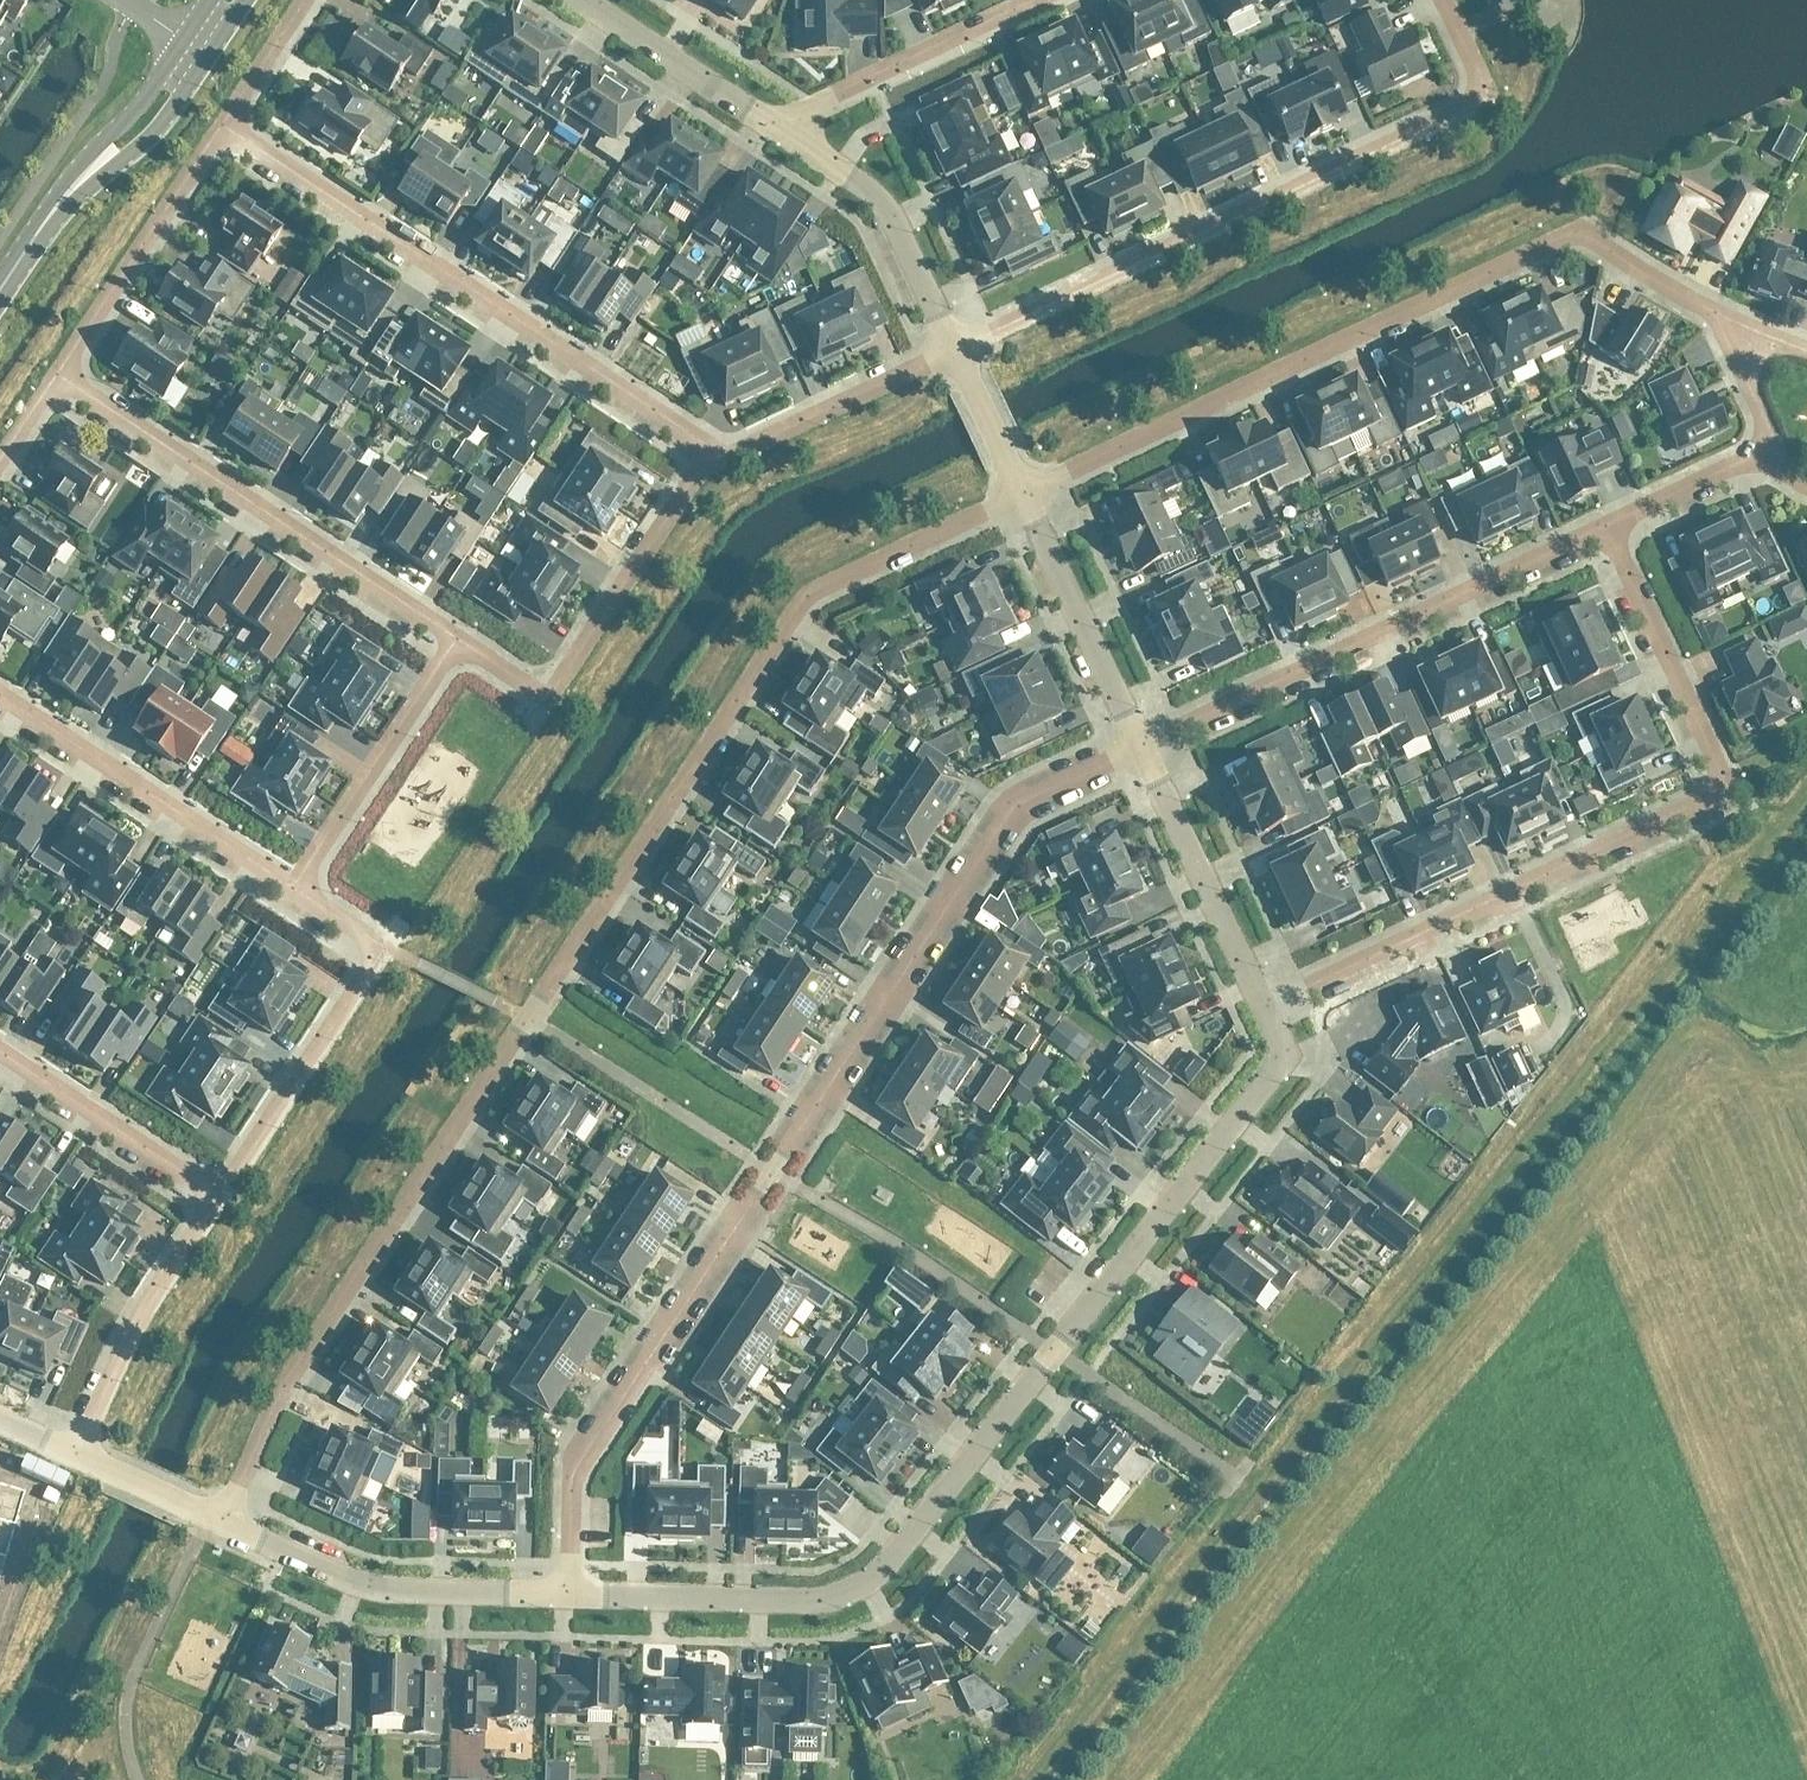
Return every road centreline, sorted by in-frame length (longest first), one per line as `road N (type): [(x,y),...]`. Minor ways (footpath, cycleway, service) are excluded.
road 1 (residential): [(1019,492),(805,601),(288,1384),(222,1521)]
road 2 (residential): [(1135,743),(1031,791),(1009,815),(573,1457),(568,1589)]
road 3 (residential): [(1262,1003),(1285,1051),(873,1573),(830,1594),(568,1589)]
road 4 (residential): [(1605,523),(1725,787),(1262,1003)]
road 5 (residential): [(1019,492),(1583,224),(1718,316)]
road 6 (residential): [(1443,0),(1484,91),(950,347)]
road 7 (residential): [(710,451),(221,126)]
road 8 (residential): [(1135,743),(1605,523)]
road 9 (residential): [(454,639),(56,373)]
road 10 (residential): [(292,887),(384,947),(218,1196)]
road 11 (residential): [(710,451),(541,696),(454,639)]
road 12 (residential): [(568,1589),(372,1586),(222,1521)]
road 13 (residential): [(0,695),(292,887)]
road 14 (tertiary): [(0,284),(60,196),(156,98),(192,47)]
road 15 (residential): [(772,119),(885,201),(950,347)]
road 16 (residential): [(56,373),(221,126)]
road 17 (residential): [(454,639),(292,887)]
road 18 (residential): [(218,1196),(145,1306),(77,1453)]
road 19 (residential): [(1135,743),(1262,1003)]
road 20 (residential): [(772,119),(1023,0)]
road 21 (residential): [(1019,492),(1135,743)]
road 22 (residential): [(950,347),(744,444),(710,451)]
road 23 (residential): [(218,1196),(0,1052)]
road 24 (residential): [(579,0),(772,119)]
road 25 (residential): [(1605,523),(1770,448)]
road 26 (residential): [(950,347),(1019,492)]
road 27 (residential): [(222,1521),(77,1453)]
road 28 (residential): [(221,126),(304,0)]
road 29 (residential): [(1770,448),(1718,316)]

